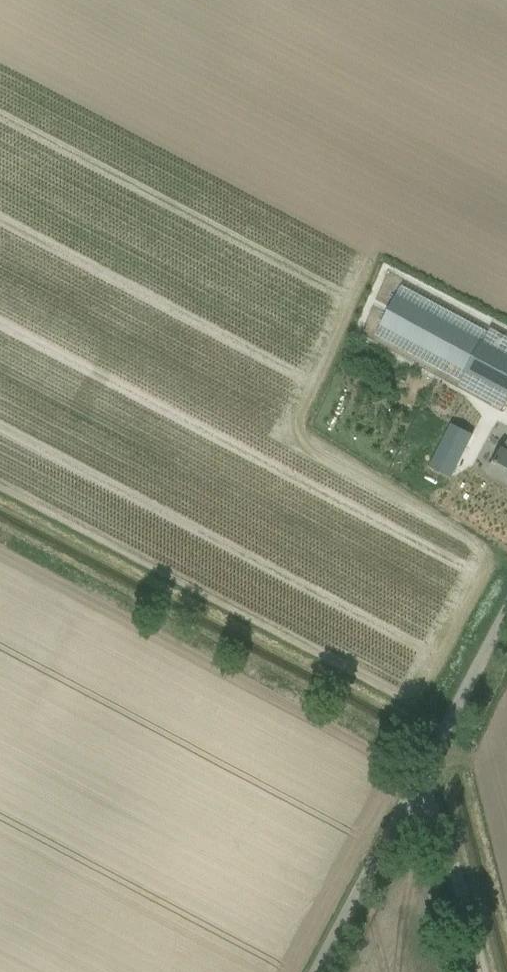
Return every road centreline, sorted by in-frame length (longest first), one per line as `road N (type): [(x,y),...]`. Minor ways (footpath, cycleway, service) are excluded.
road 1 (unclassified): [(316,971),(506,612)]
road 2 (track): [(421,775),(485,971)]

